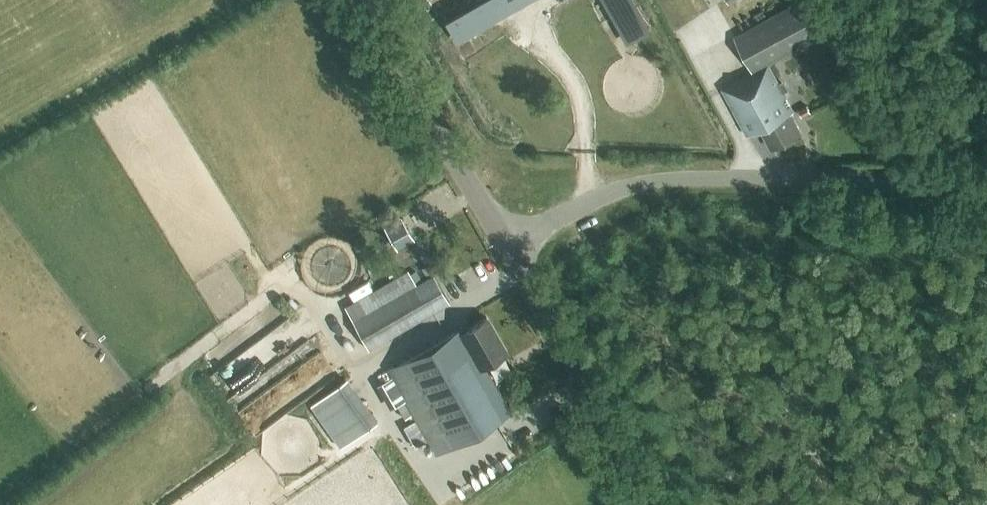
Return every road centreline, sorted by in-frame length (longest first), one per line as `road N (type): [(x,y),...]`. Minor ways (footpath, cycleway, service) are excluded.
road 1 (unclassified): [(507,248),(614,195),(670,182),(986,188)]
road 2 (tertiary): [(647,504),(507,248)]
road 3 (tertiary): [(507,248),(361,0)]

